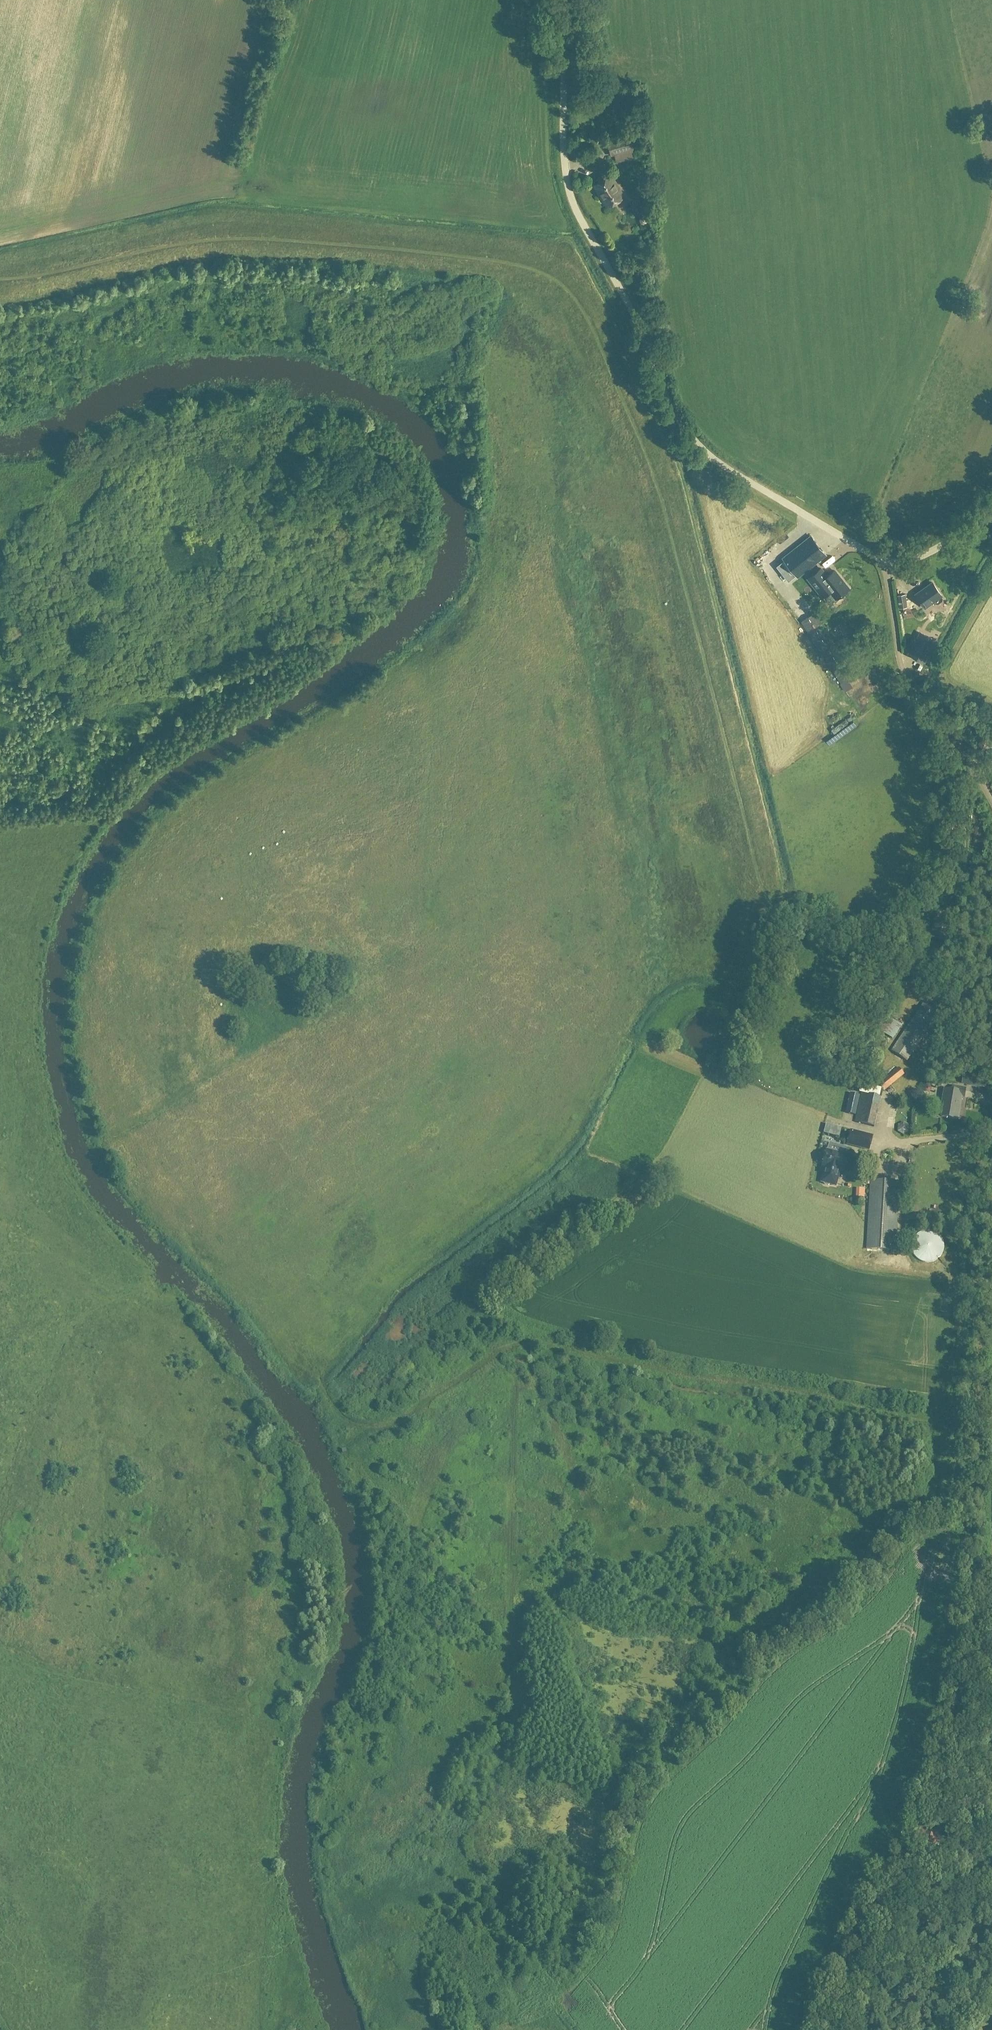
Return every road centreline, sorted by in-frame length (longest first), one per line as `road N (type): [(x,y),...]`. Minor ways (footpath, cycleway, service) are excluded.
road 1 (unclassified): [(883,561),(715,463),(690,435),(571,196),(563,154),(564,0)]
road 2 (unclassified): [(991,802),(921,707),(900,658),(883,561)]
road 3 (unclassified): [(883,561),(935,550),(991,503)]

